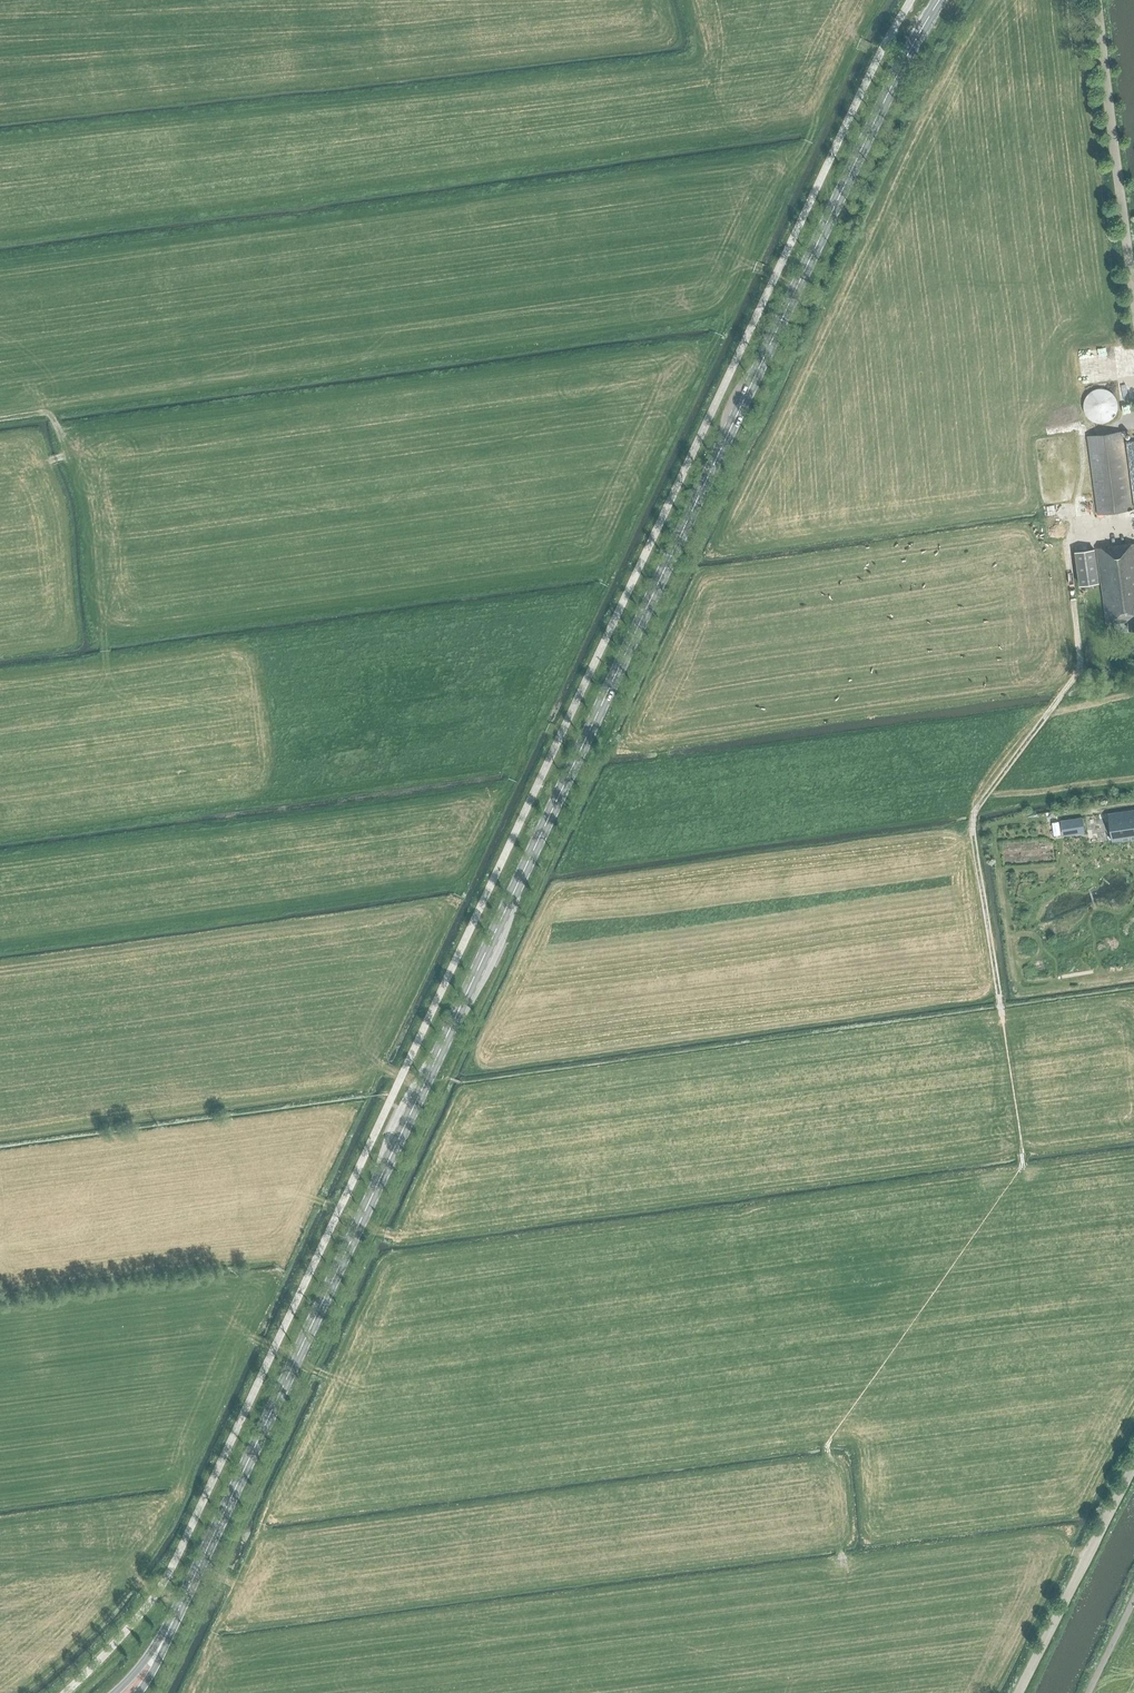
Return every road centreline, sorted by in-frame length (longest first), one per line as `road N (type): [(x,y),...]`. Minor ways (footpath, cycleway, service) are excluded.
road 1 (secondary): [(940,0),(867,141),(156,1655)]
road 2 (unclassified): [(1133,269),(1098,0)]
road 3 (unclassified): [(1019,1692),(1133,1465)]

